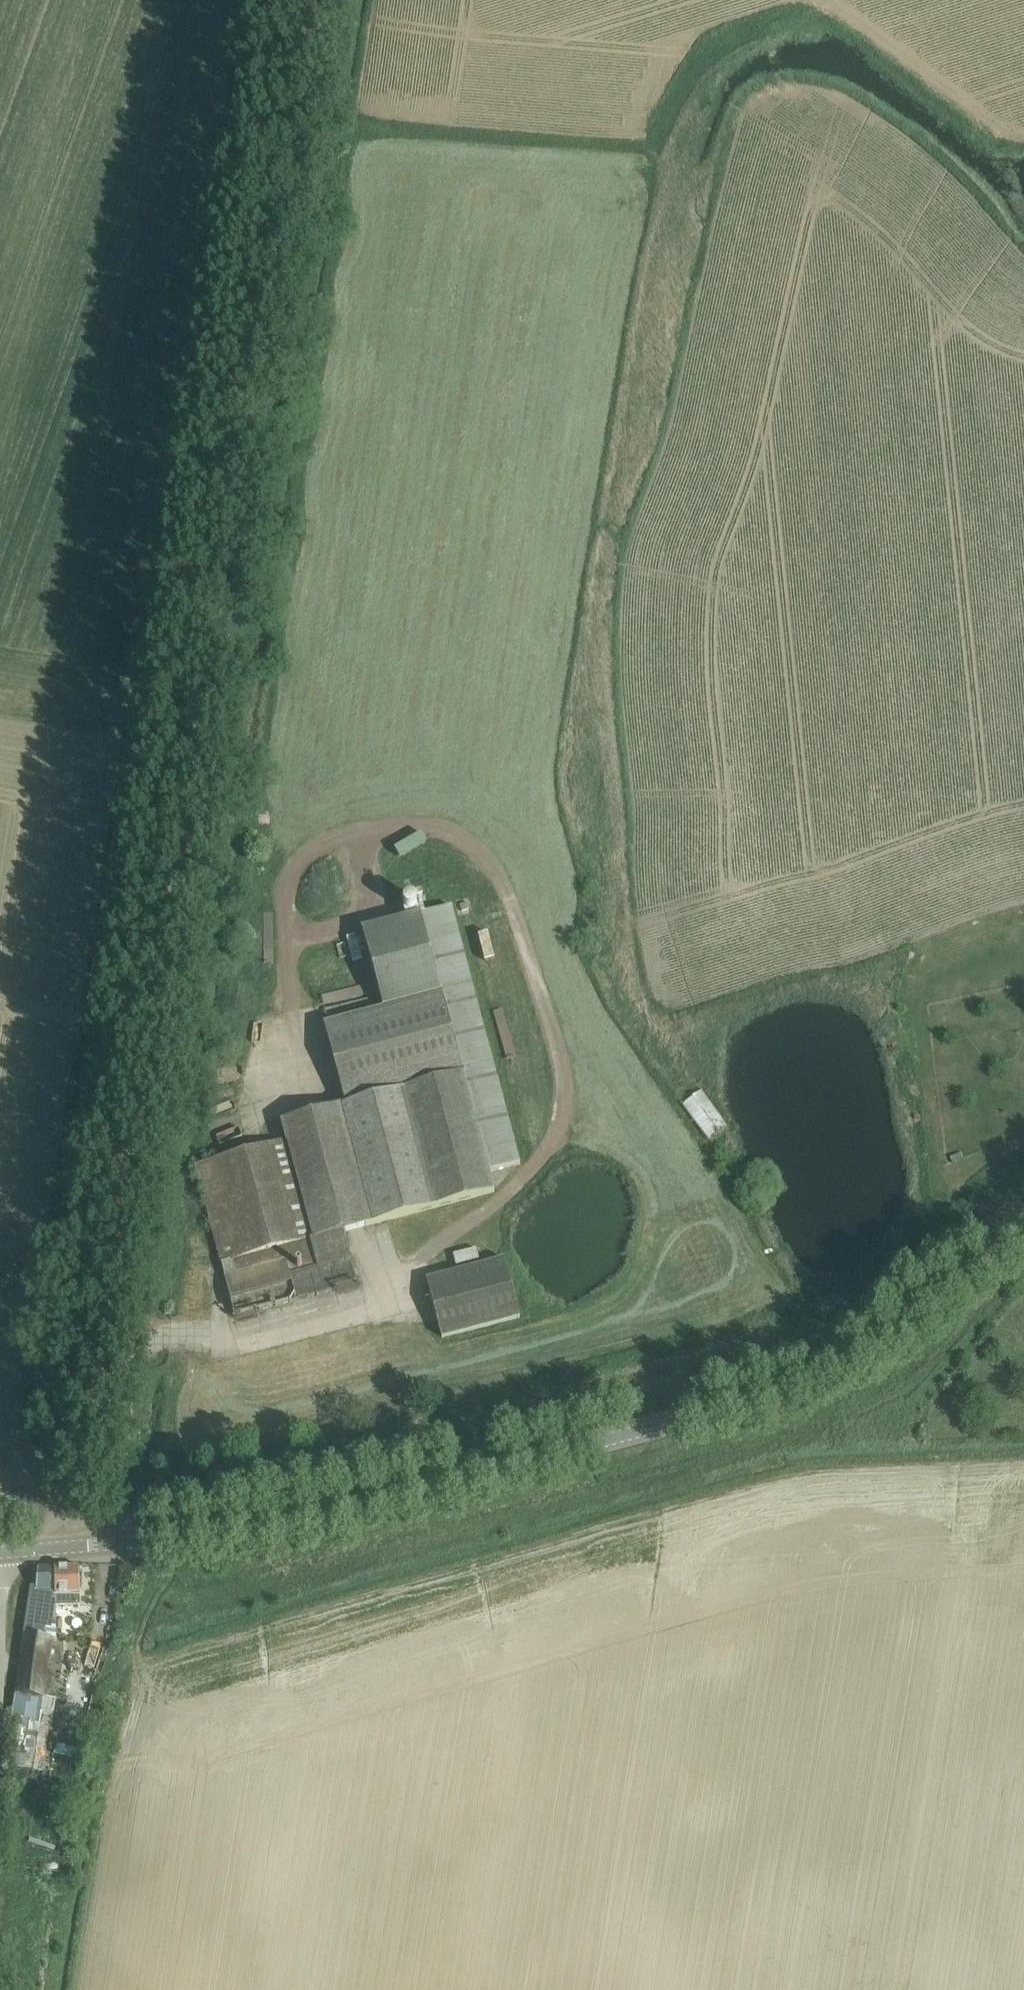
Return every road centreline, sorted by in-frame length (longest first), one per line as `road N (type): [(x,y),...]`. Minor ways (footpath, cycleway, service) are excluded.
road 1 (track): [(72,1549),(304,0)]
road 2 (tertiary): [(0,1554),(276,1526),(736,1405),(849,1359),(1023,1229)]

